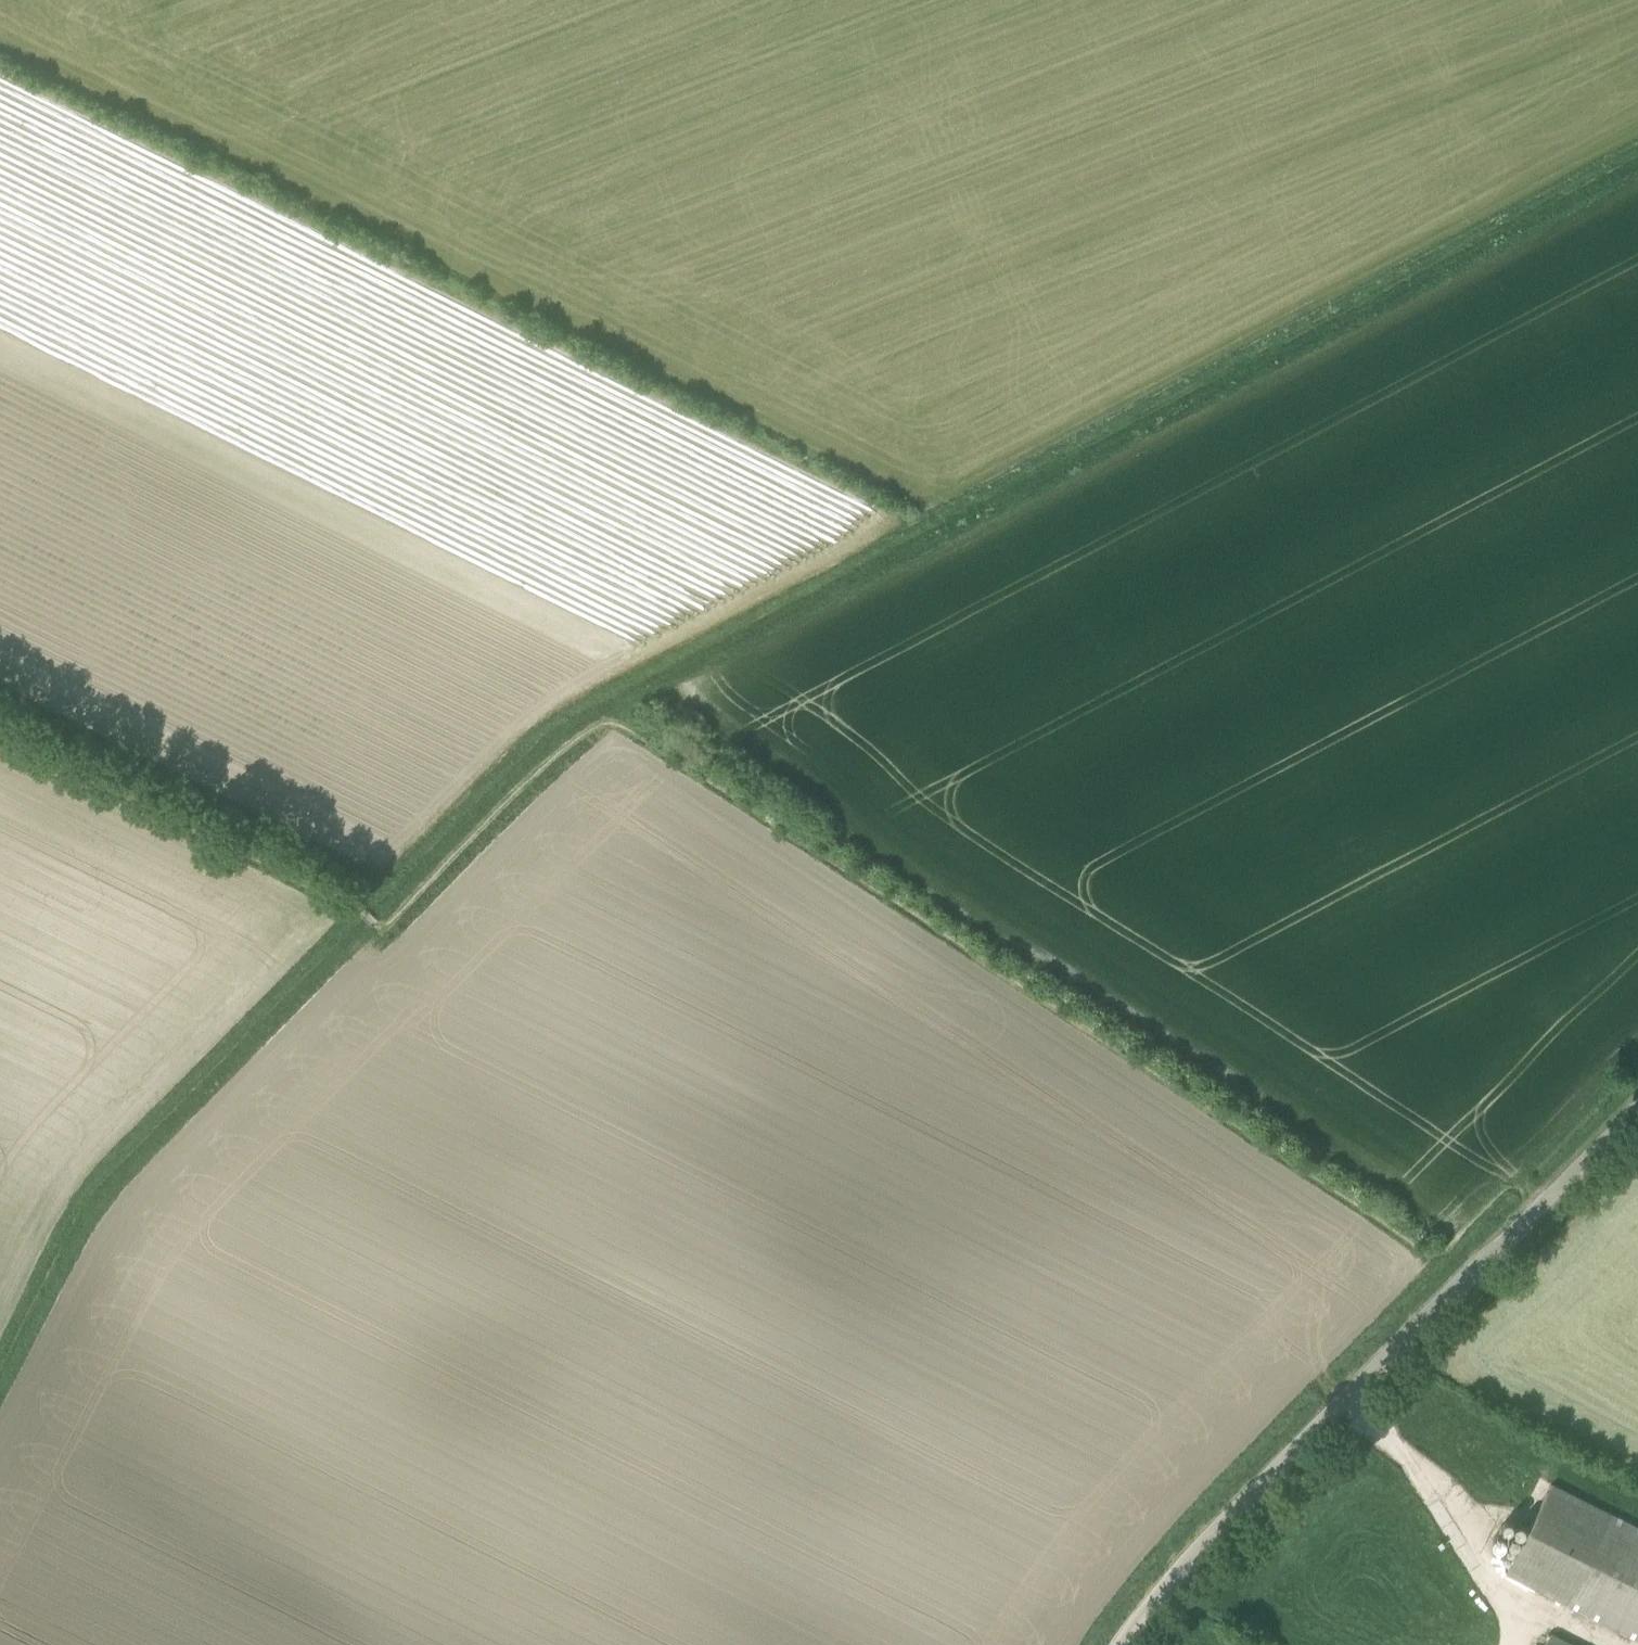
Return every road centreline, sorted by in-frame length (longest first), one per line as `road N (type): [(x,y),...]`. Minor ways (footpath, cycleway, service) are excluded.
road 1 (unclassified): [(1129,1644),(1197,1544),(1637,1107)]

